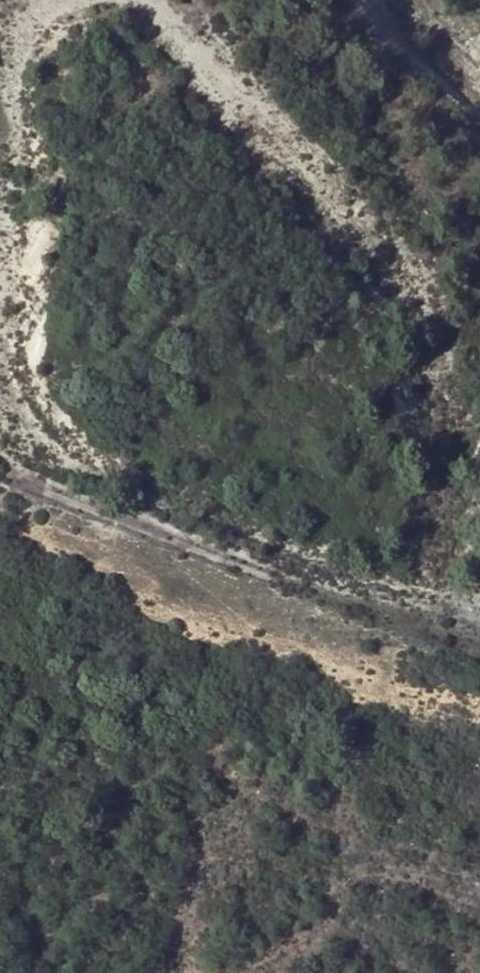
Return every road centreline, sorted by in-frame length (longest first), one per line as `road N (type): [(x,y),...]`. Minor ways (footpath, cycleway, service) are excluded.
road 1 (track): [(479,624),(272,570),(11,449),(0,244)]
road 2 (track): [(142,0),(168,6),(385,243),(452,367),(452,494)]
road 3 (track): [(0,216),(10,53),(70,0)]
road 4 (track): [(390,0),(479,85)]
road 5 (track): [(452,494),(444,615)]

